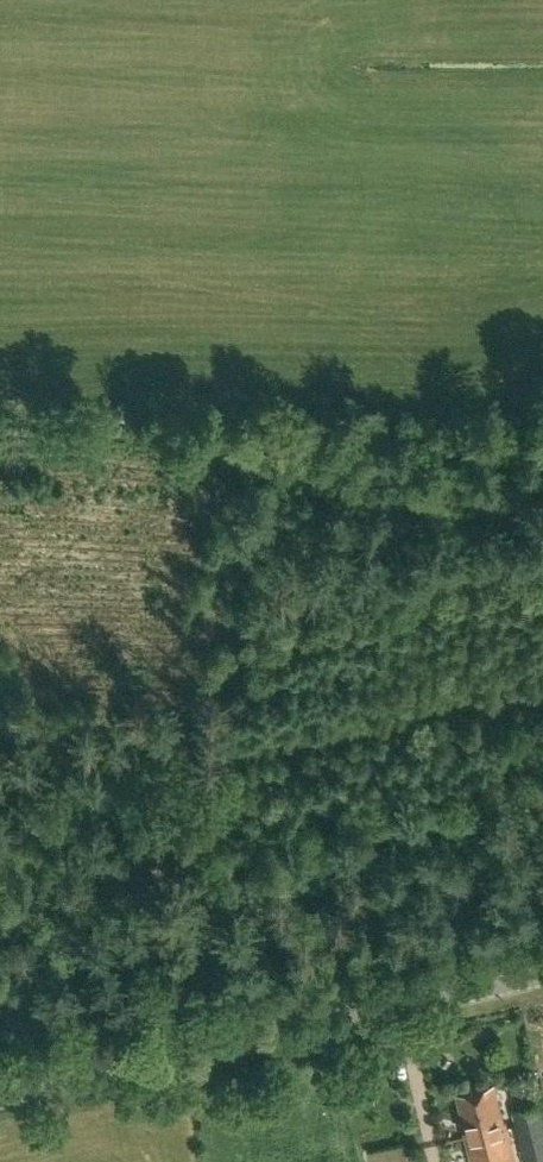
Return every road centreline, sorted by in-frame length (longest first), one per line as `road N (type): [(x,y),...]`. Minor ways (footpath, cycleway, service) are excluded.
road 1 (tertiary): [(0,1099),(542,976)]

